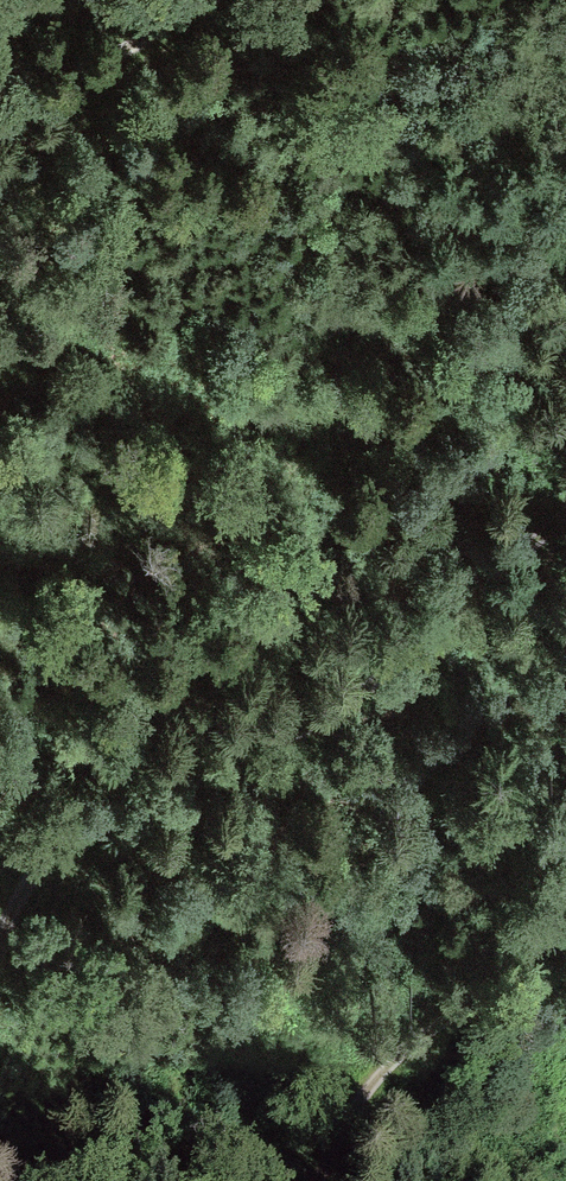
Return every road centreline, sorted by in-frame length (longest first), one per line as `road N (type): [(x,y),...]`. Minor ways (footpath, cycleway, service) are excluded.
road 1 (track): [(0,956),(15,899),(78,827),(198,778),(365,689),(565,505)]
road 2 (track): [(565,909),(513,970),(417,1035),(352,1103),(318,1180)]
road 3 (track): [(203,0),(92,66),(0,107)]

